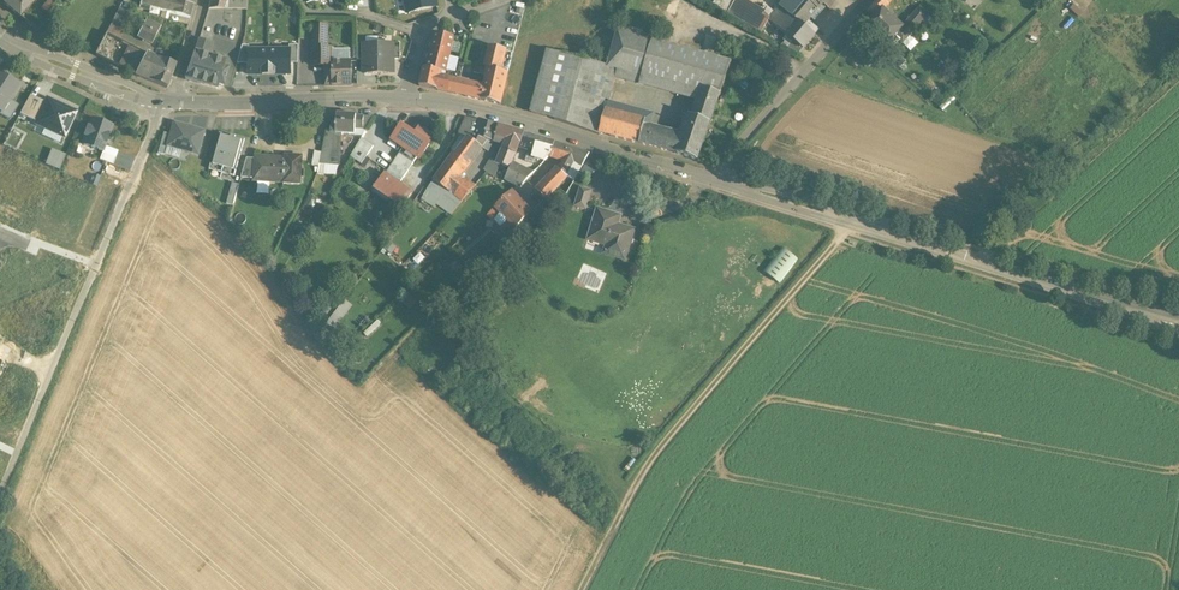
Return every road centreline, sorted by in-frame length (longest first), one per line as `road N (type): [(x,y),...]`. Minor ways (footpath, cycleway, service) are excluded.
road 1 (tertiary): [(717,179),(1178,327)]
road 2 (track): [(583,589),(646,470),(849,223)]
road 3 (track): [(0,496),(157,119),(158,99)]
road 4 (tertiary): [(407,95),(717,179)]
road 5 (residential): [(717,179),(868,0)]
road 6 (tertiary): [(175,101),(407,95)]
road 7 (tertiary): [(0,38),(73,73),(175,101)]
road 8 (track): [(1055,141),(1009,207),(1012,229),(983,265)]

